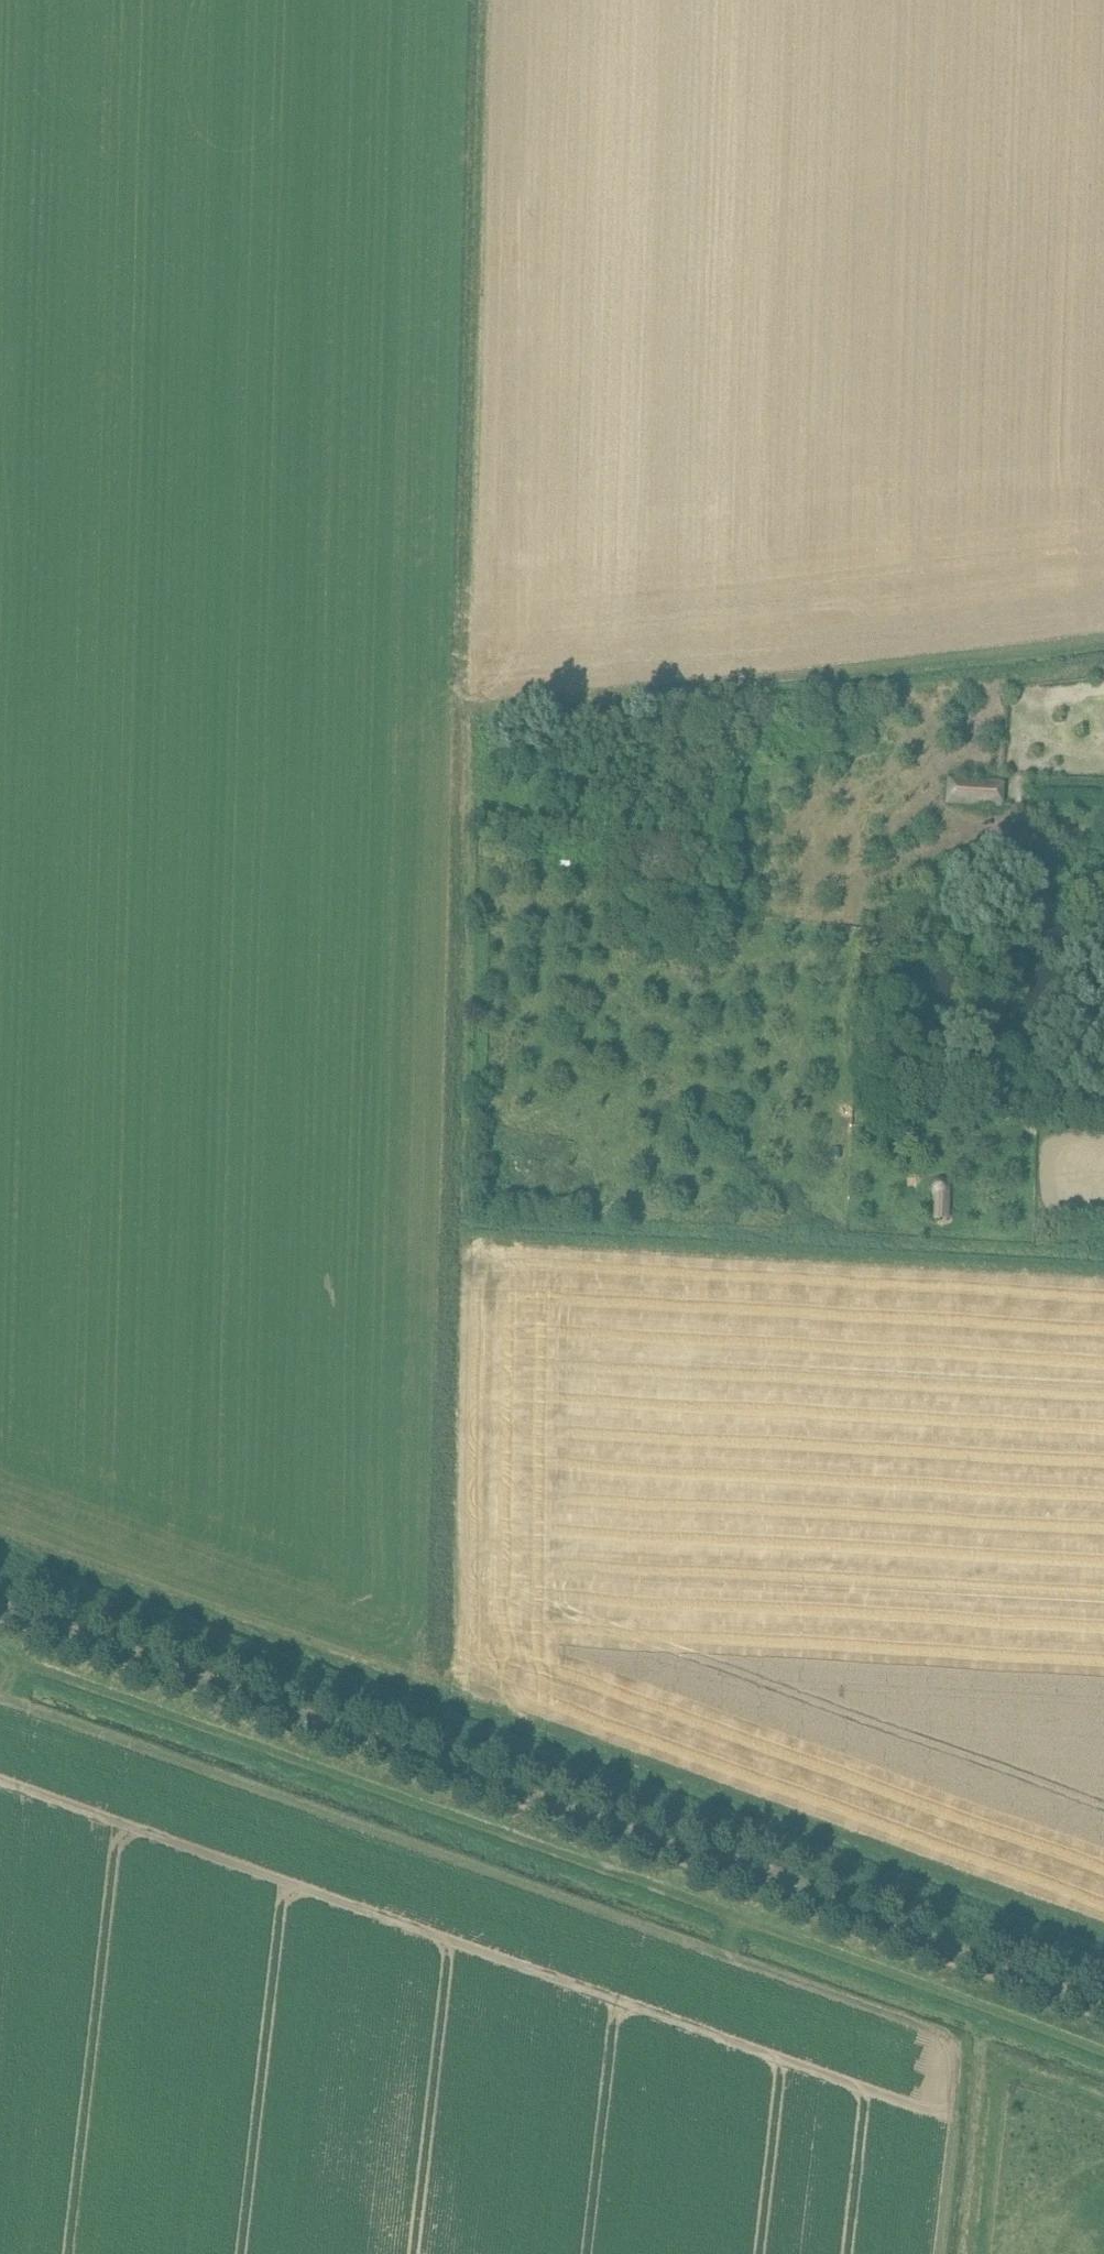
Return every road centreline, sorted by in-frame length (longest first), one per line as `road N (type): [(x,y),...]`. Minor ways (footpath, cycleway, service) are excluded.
road 1 (track): [(477,0),(434,1683),(0,1525)]
road 2 (track): [(0,1661),(1103,2055)]

